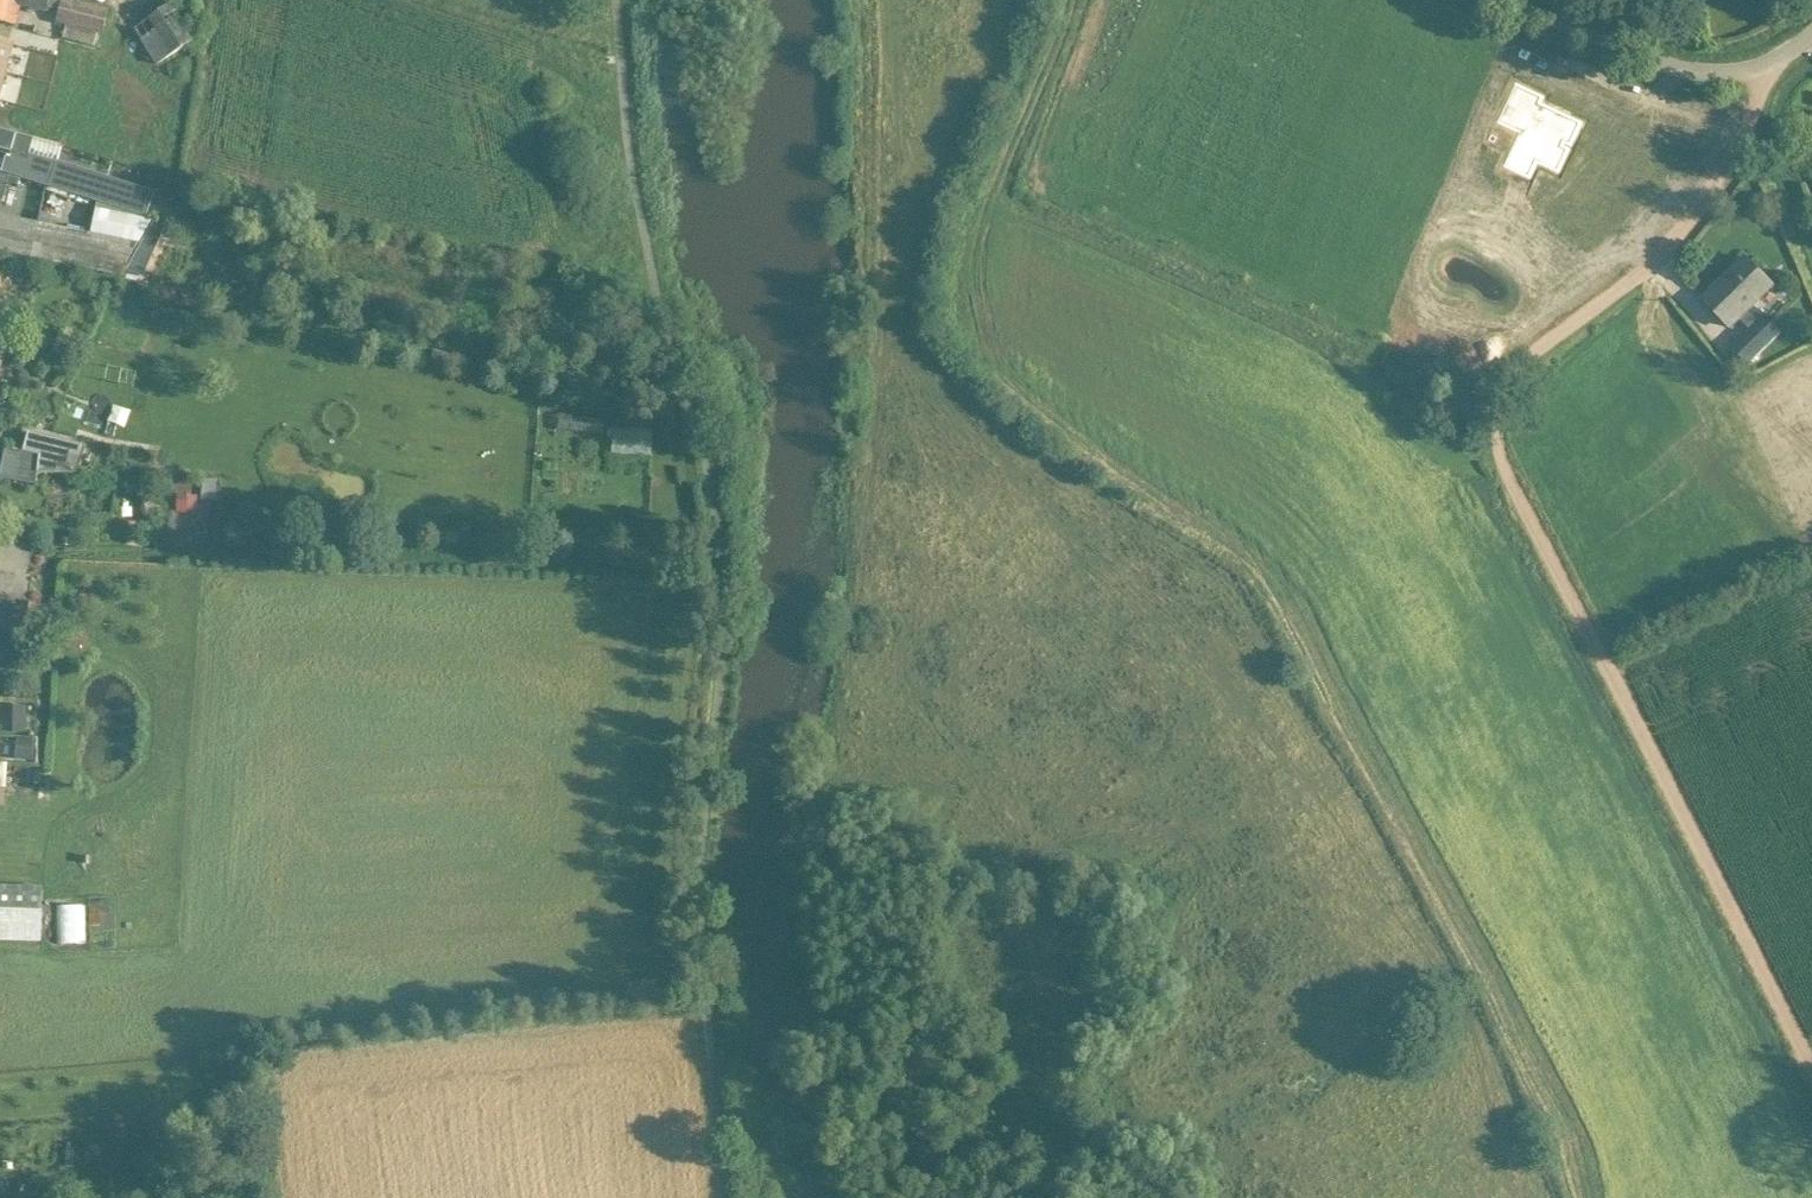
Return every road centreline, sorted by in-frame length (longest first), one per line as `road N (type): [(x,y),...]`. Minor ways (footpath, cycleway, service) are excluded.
road 1 (track): [(1777,59),(1742,147),(1712,196),(1670,247),(1519,367),(1502,394),(1497,427),(1526,511),(1811,1071)]
road 2 (unclassified): [(1777,59),(1752,70),(1685,69),(1511,0)]
road 3 (track): [(865,0),(874,281)]
road 4 (track): [(1061,0),(995,189)]
road 5 (track): [(995,189),(966,222),(872,230)]

